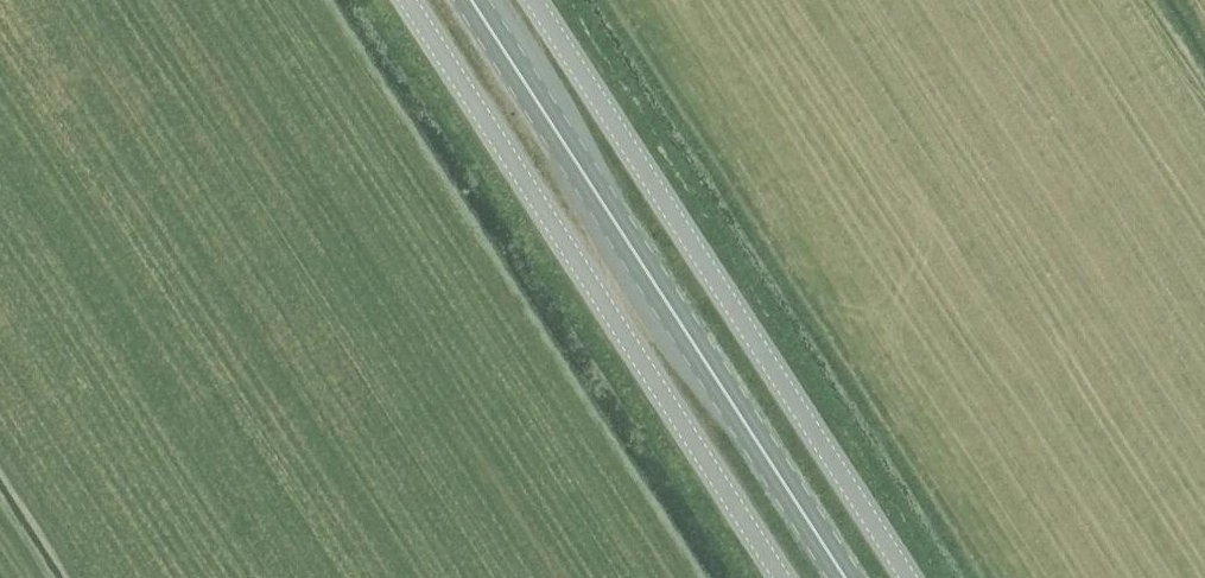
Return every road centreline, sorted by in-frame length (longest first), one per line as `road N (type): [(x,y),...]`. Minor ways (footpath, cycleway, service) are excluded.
road 1 (unclassified): [(910,577),(534,0)]
road 2 (primary): [(844,577),(470,0)]
road 3 (unclassified): [(783,577),(409,0)]

